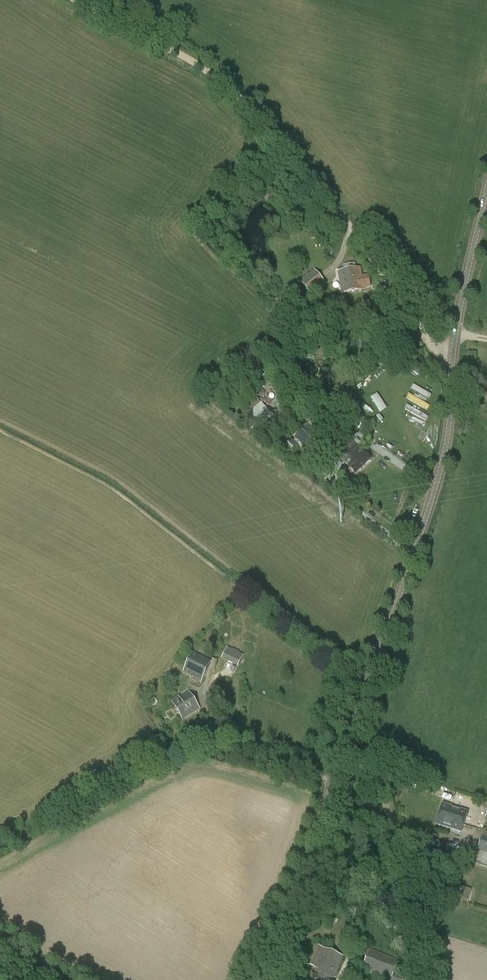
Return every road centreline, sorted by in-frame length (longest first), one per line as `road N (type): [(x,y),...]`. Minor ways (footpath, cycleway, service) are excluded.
road 1 (unclassified): [(261,979),(420,545),(446,450),(459,315),(486,194)]
road 2 (track): [(452,363),(246,105),(188,60),(78,0)]
road 3 (track): [(345,751),(378,775),(435,979)]

